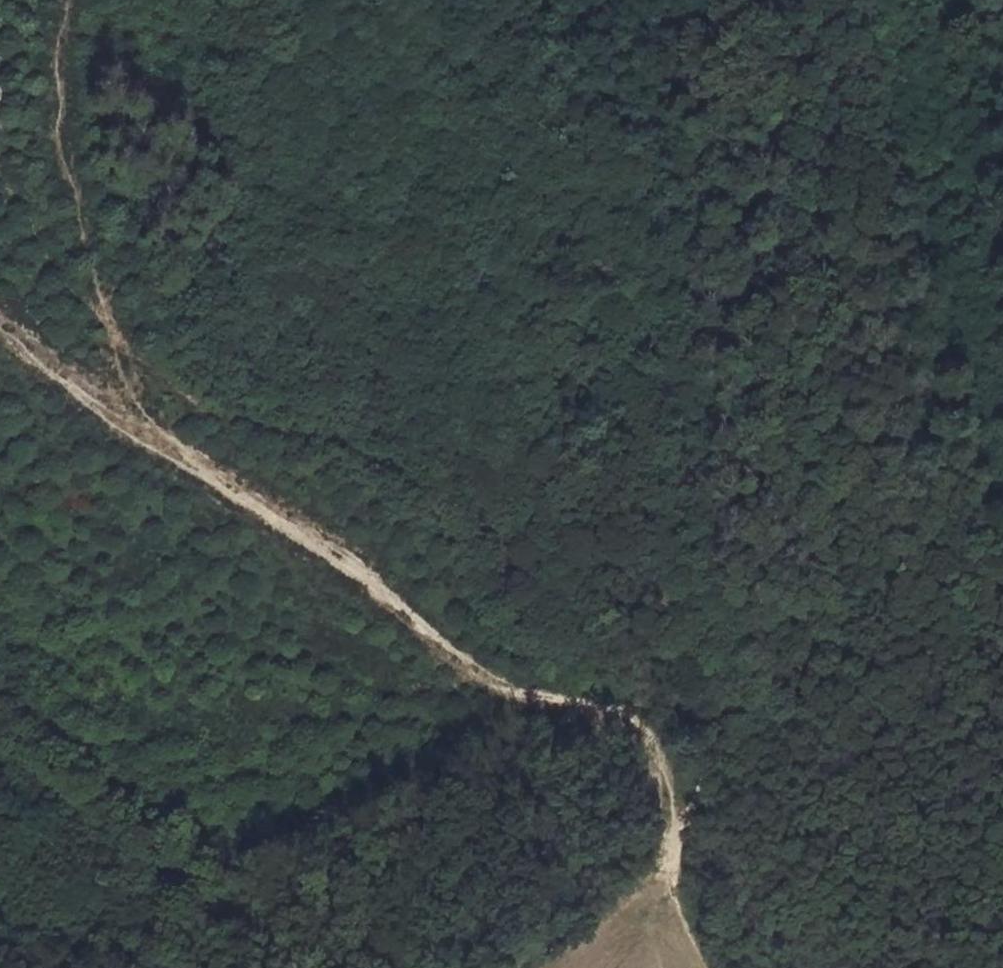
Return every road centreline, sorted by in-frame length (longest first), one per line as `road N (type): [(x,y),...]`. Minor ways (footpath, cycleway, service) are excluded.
road 1 (track): [(4,0),(147,427),(353,562),(489,671),(623,708)]
road 2 (track): [(745,708),(1002,548)]
road 3 (track): [(745,708),(702,785),(687,842),(683,926),(703,967)]
road 4 (track): [(623,708),(664,751),(687,842)]

